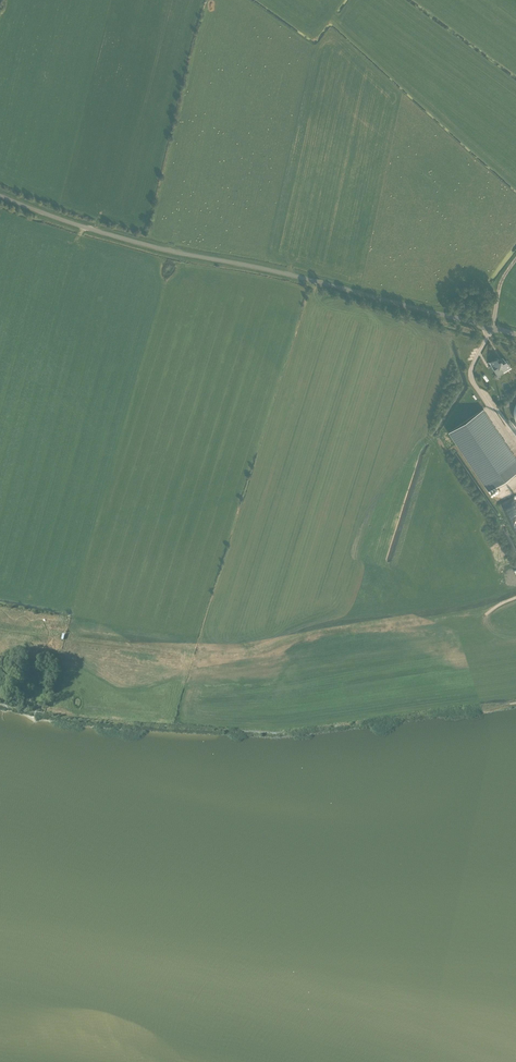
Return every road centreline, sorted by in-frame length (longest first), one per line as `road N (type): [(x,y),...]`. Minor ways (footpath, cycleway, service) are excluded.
road 1 (unclassified): [(0,196),(116,237),(515,335)]

